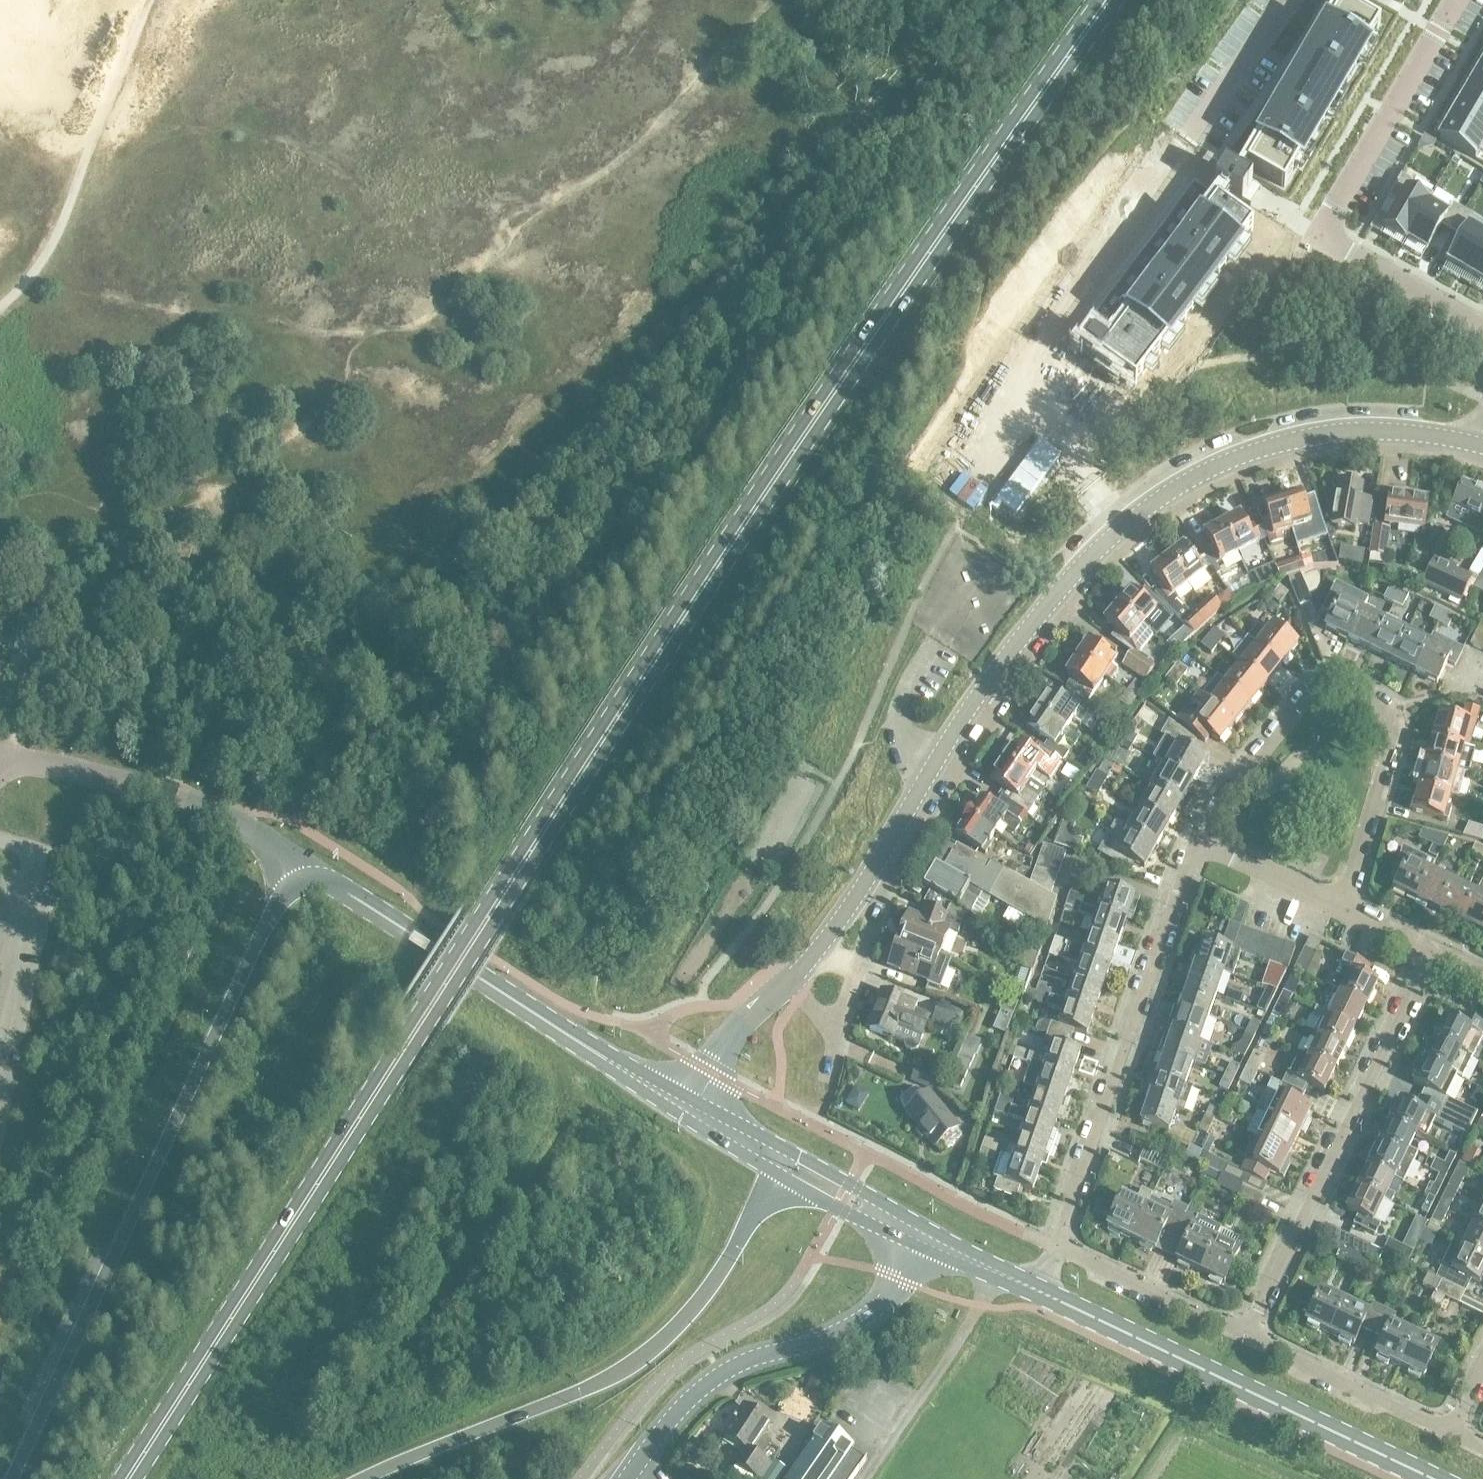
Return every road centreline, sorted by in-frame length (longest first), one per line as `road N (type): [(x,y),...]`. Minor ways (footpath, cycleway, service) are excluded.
road 1 (primary): [(1099,0),(853,349),(119,1478)]
road 2 (primary): [(321,880),(289,894),(261,939),(11,1478)]
road 3 (residential): [(1288,0),(1040,350),(1102,496),(1125,517)]
road 4 (primary): [(363,1478),(622,1371),(659,1344),(710,1288),(785,1163)]
road 5 (residential): [(1345,913),(1393,740),(1391,713),(1381,702),(1342,683),(1317,686),(1222,797),(1201,837)]
road 6 (residential): [(1454,0),(1318,232),(1482,324)]
road 7 (secondary): [(1436,1478),(1037,1289)]
road 8 (residential): [(1057,1248),(1201,837)]
road 9 (secondary): [(688,1104),(321,880)]
road 10 (residential): [(1431,955),(1246,1334)]
road 11 (tertiary): [(626,1478),(660,1430),(710,1381),(849,1327),(876,1307),(923,1237)]
road 12 (tertiary): [(1125,517),(995,671),(893,833)]
road 13 (tertiary): [(1482,444),(1427,431),(1289,439),(1213,464),(1125,517)]
road 14 (track): [(0,306),(51,250),(151,0)]
road 15 (unclassified): [(321,880),(221,811),(13,756)]
road 16 (residential): [(1451,1433),(1246,1334)]
road 17 (residential): [(893,833),(893,862),(839,1035)]
road 18 (residential): [(1246,1334),(1057,1248)]
road 19 (tertiary): [(893,833),(792,973)]
road 20 (tertiary): [(792,973),(688,1104)]
road 21 (residential): [(1345,913),(1201,837)]
road 22 (secondary): [(923,1237),(785,1163)]
road 23 (secondary): [(1037,1289),(923,1237)]

